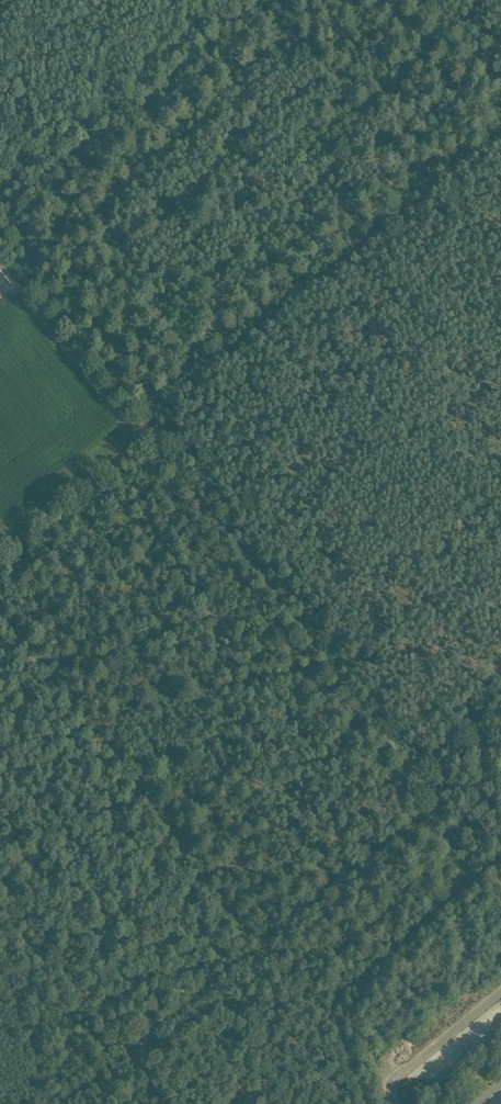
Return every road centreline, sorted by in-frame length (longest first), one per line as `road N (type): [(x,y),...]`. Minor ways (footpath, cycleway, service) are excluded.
road 1 (track): [(414,765),(442,802),(77,1103)]
road 2 (track): [(144,419),(500,130)]
road 3 (track): [(414,765),(144,419)]
road 4 (track): [(0,885),(131,1060)]

